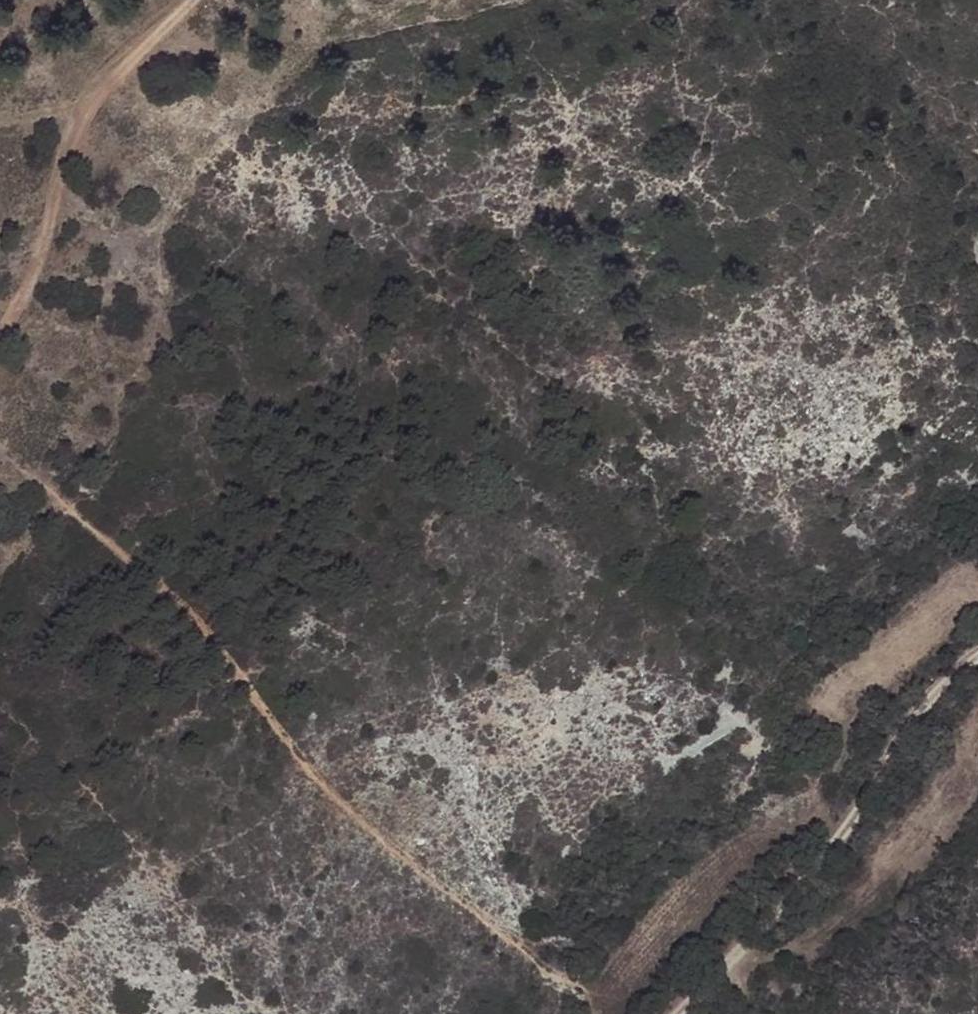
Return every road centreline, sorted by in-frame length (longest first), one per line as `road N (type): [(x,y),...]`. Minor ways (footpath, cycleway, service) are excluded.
road 1 (track): [(977,653),(945,685),(826,854),(679,1013)]
road 2 (track): [(0,328),(38,264),(82,116),(192,0)]

